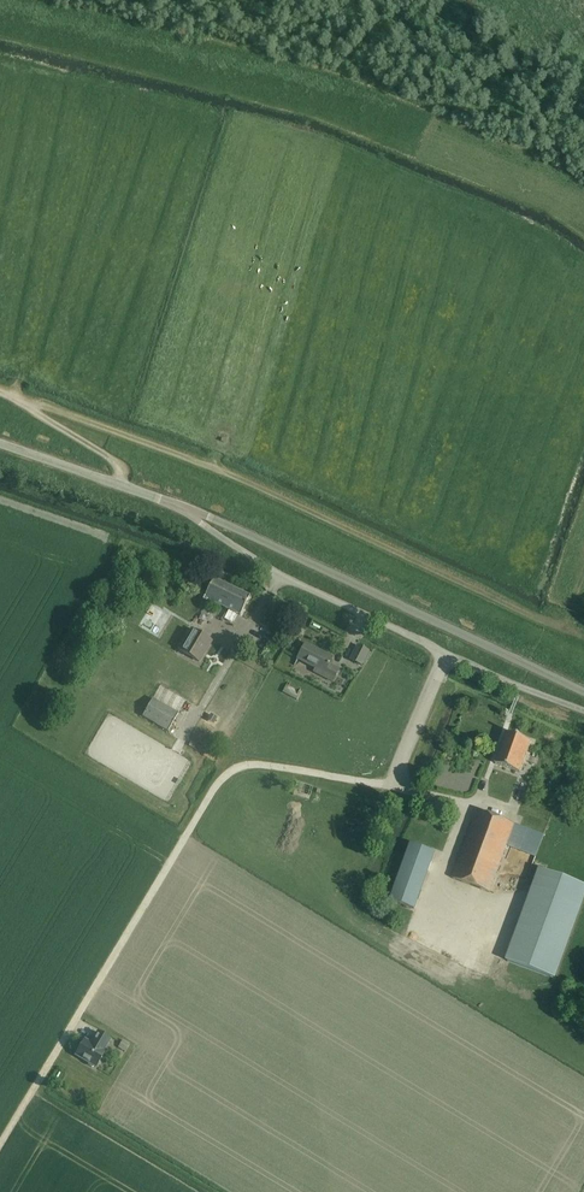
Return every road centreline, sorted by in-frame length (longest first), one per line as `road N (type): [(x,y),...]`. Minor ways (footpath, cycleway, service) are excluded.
road 1 (residential): [(0,1144),(233,766),(384,783),(399,771),(454,656)]
road 2 (track): [(33,405),(287,498),(568,628)]
road 3 (unclassified): [(583,694),(192,512)]
road 4 (residential): [(454,656),(282,575),(192,512)]
road 5 (unclassified): [(192,512),(0,441)]
road 6 (track): [(0,392),(33,405),(125,484)]
road 7 (residential): [(583,712),(454,656)]

